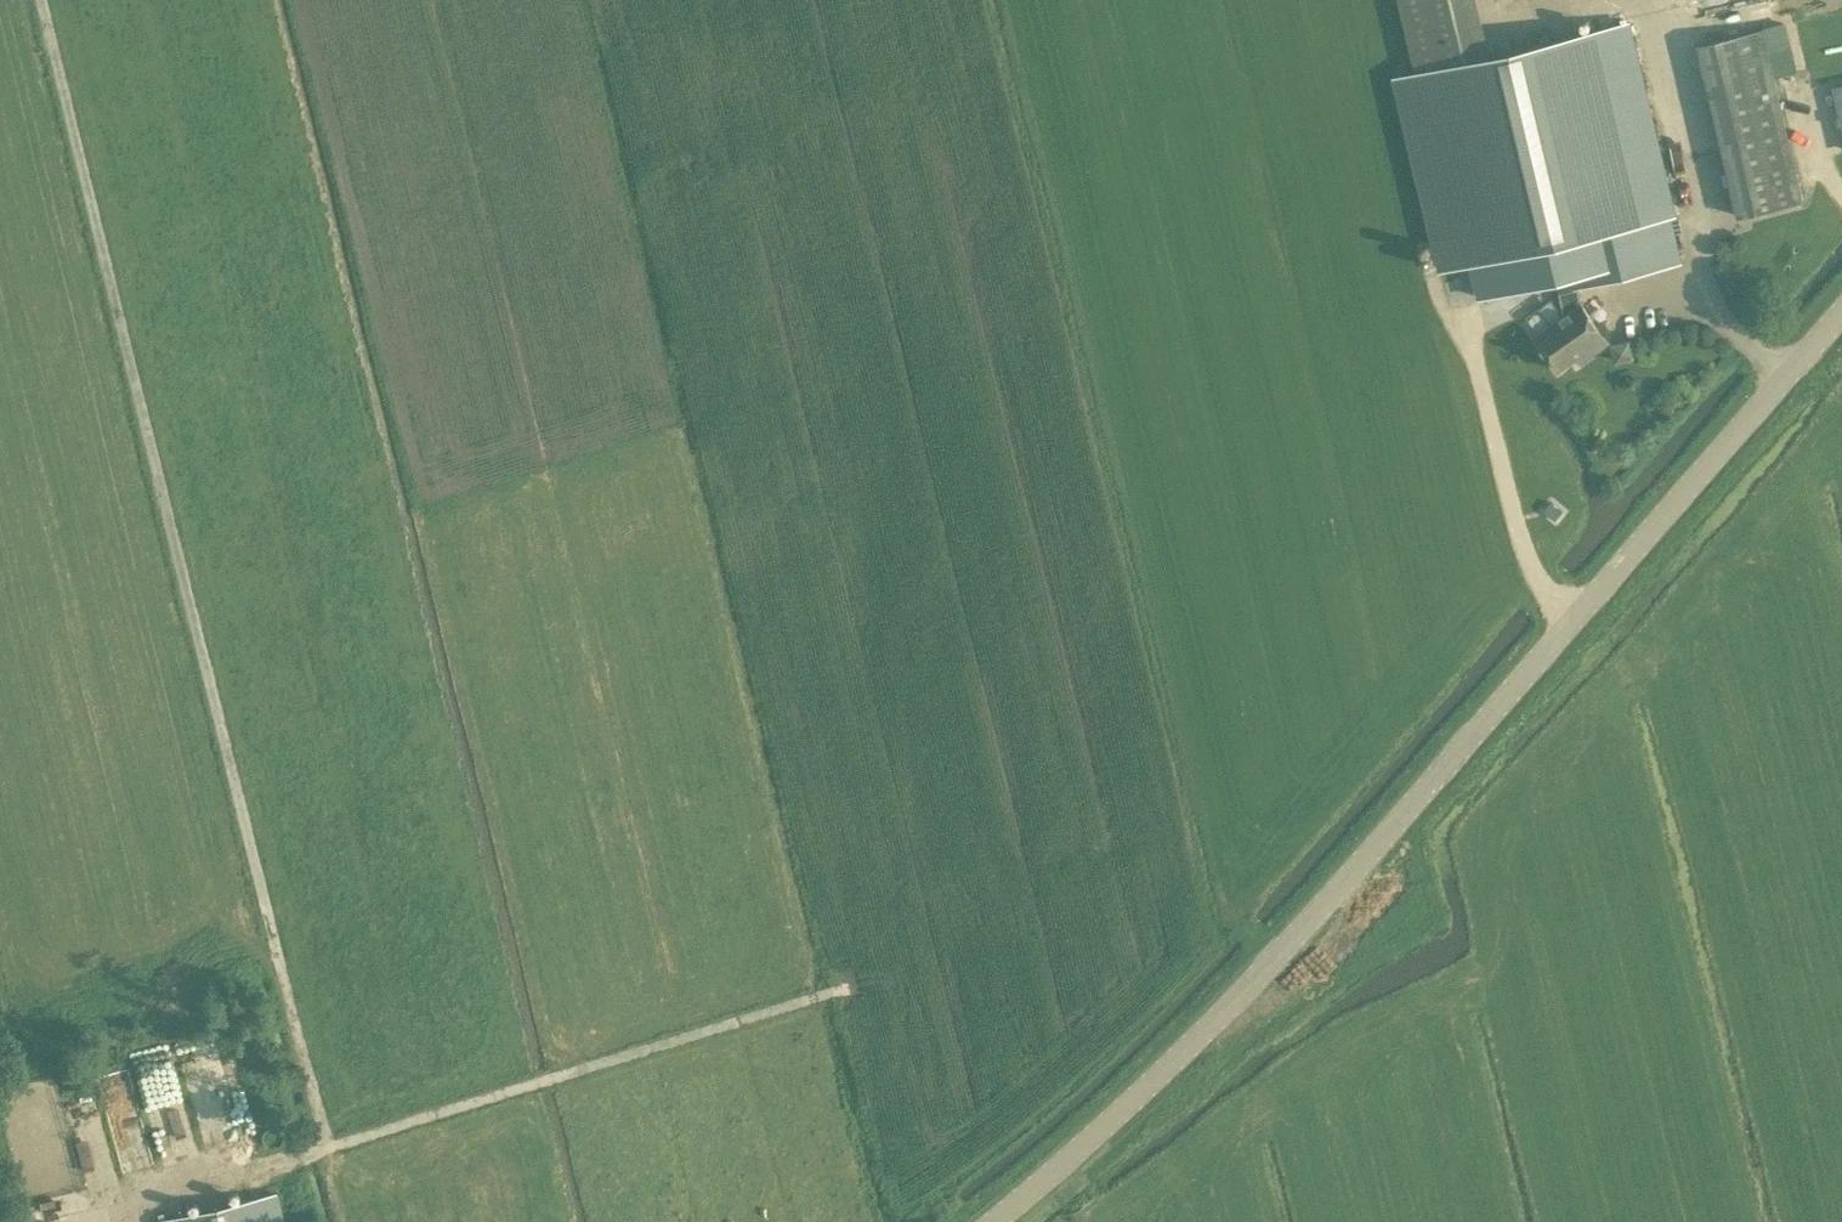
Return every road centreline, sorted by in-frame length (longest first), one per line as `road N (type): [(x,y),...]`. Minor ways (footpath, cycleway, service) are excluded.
road 1 (track): [(135,1206),(328,1146),(45,0)]
road 2 (unclassified): [(995,1221),(1230,1008),(1409,814),(1841,314)]
road 3 (track): [(328,1146),(842,990)]

